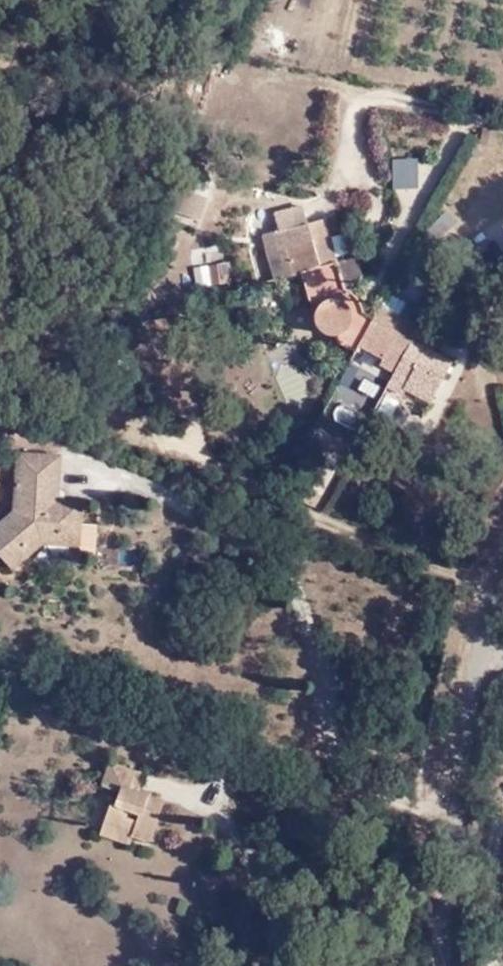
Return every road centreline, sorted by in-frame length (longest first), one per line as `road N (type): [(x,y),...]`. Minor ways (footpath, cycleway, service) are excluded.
road 1 (unclassified): [(460,965),(487,629),(502,588)]

